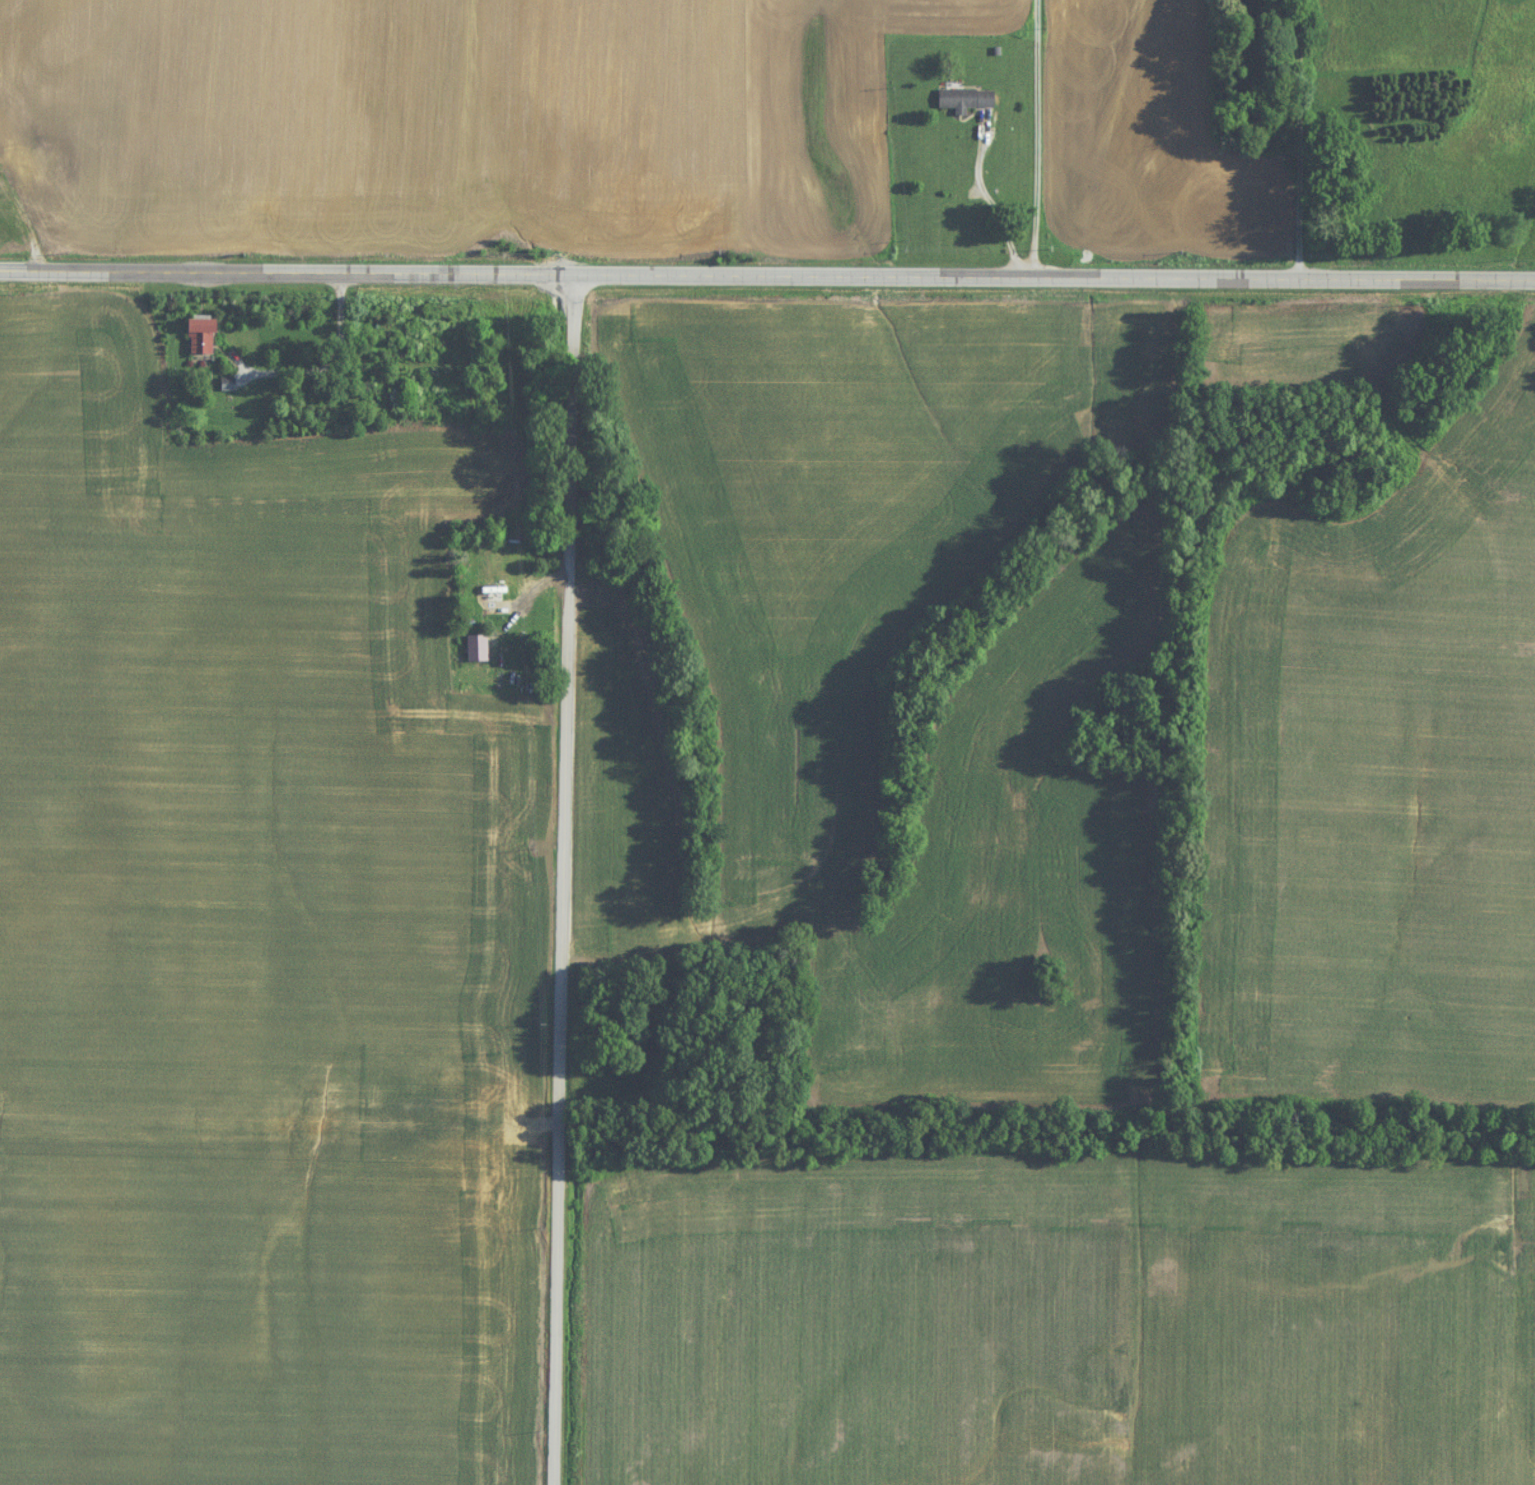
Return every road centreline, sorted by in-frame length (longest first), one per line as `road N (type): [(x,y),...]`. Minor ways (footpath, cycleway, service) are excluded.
road 1 (primary): [(0,273),(1534,282)]
road 2 (residential): [(550,1484),(576,276)]

